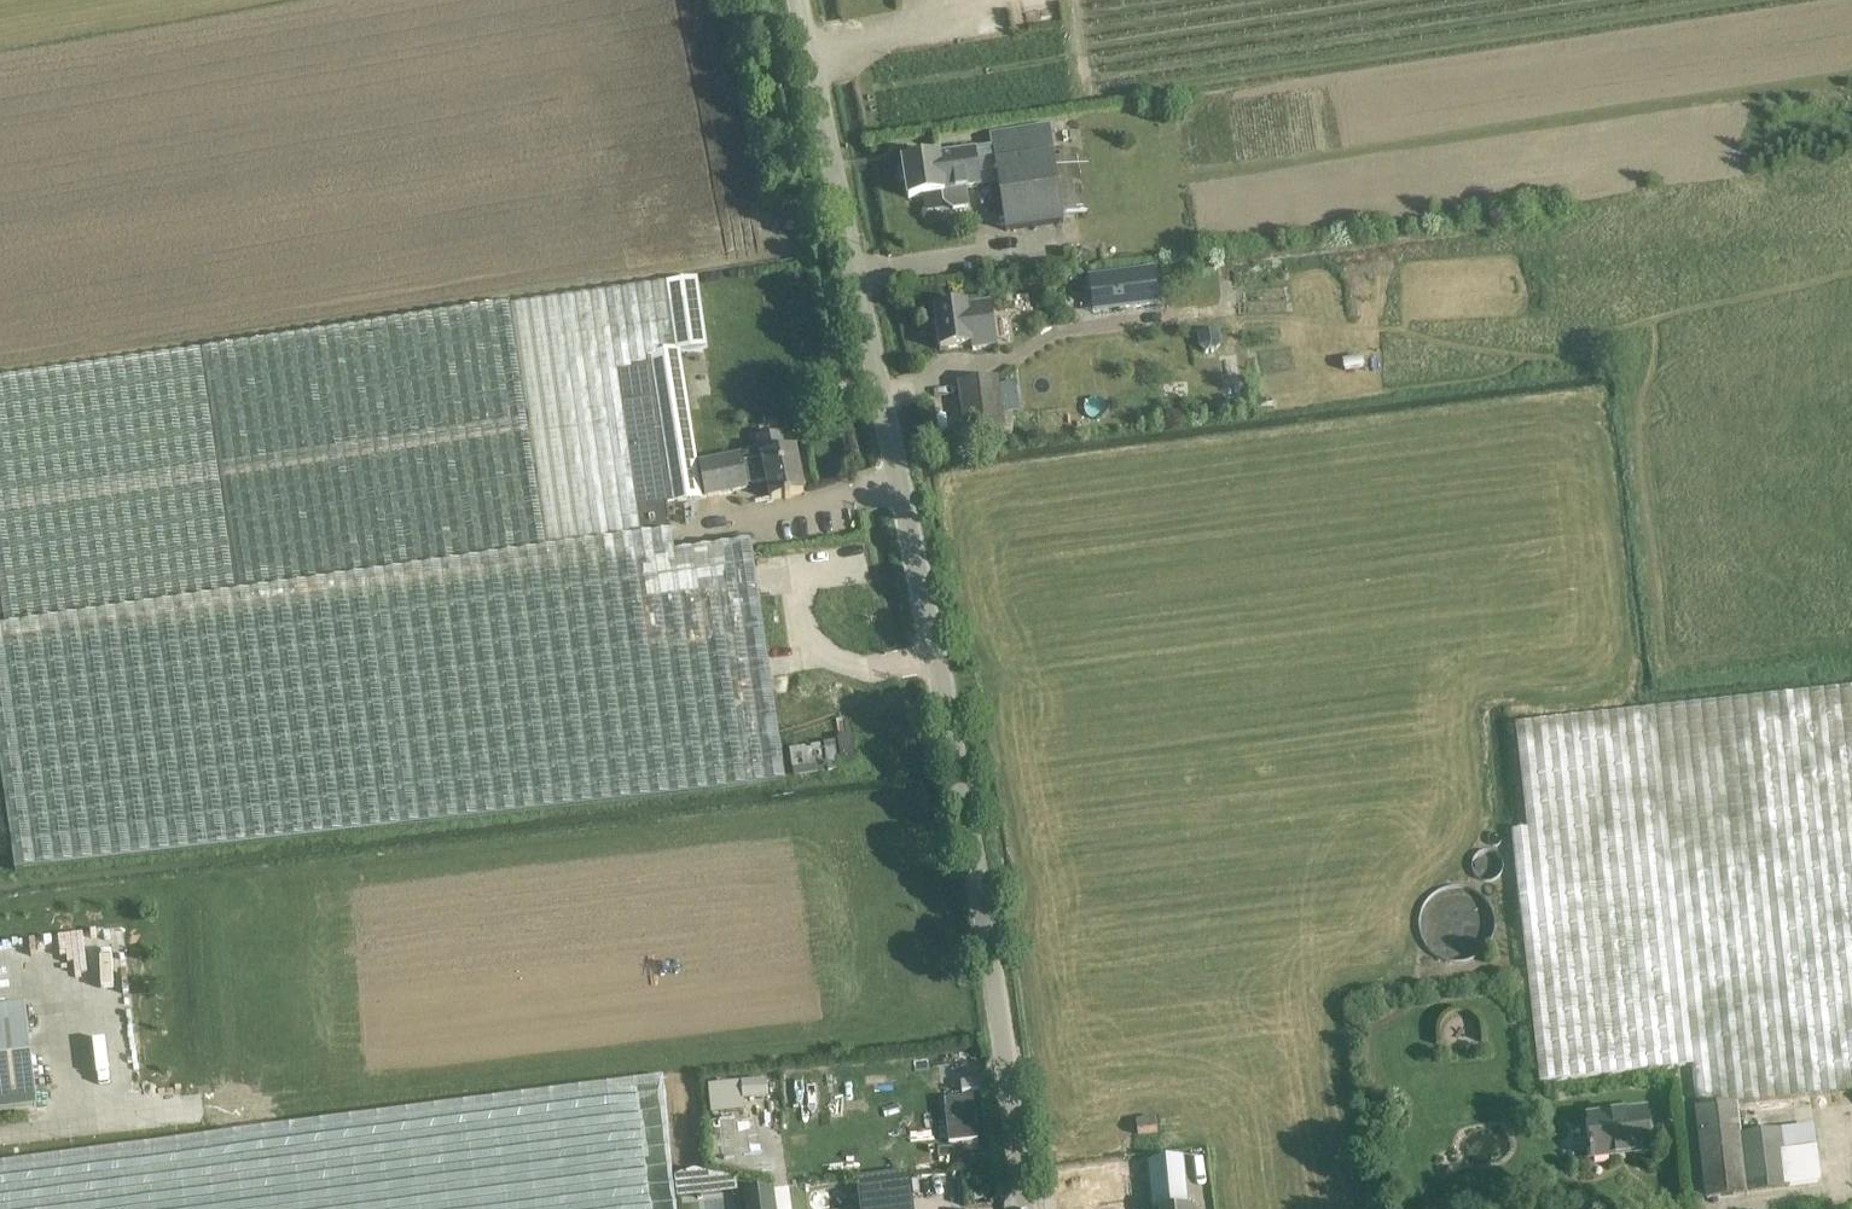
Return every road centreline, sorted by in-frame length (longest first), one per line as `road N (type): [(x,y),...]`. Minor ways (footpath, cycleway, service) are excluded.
road 1 (unclassified): [(1024,1208),(950,729),(799,0)]

